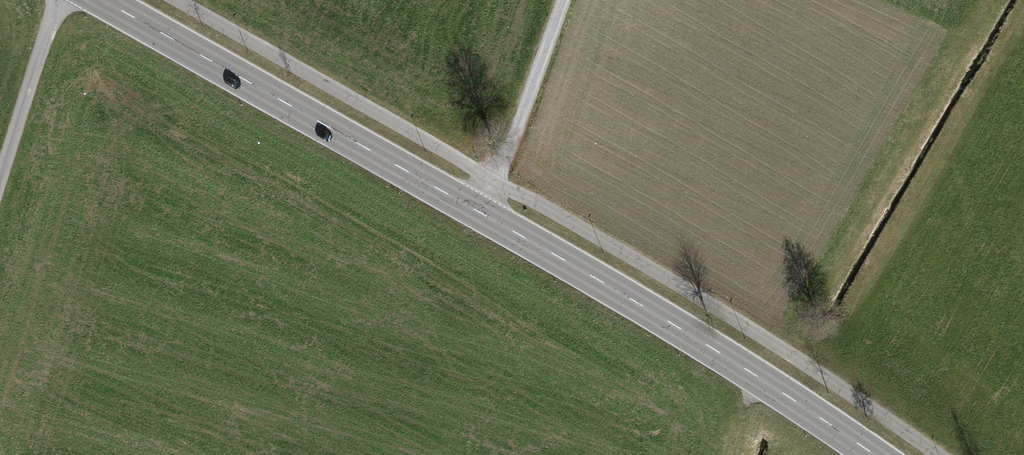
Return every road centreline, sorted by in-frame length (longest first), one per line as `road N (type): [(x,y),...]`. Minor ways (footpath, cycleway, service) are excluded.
road 1 (secondary): [(875,454),(620,292),(103,0)]
road 2 (track): [(478,211),(509,151),(564,0)]
road 3 (track): [(57,0),(0,181)]

